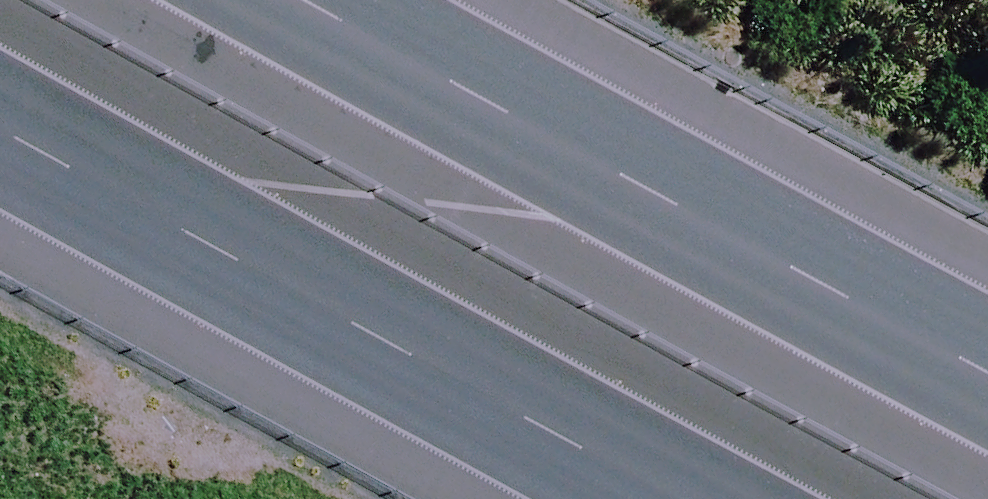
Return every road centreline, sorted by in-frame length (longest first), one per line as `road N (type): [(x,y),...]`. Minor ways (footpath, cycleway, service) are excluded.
road 1 (motorway): [(273,0),(987,380)]
road 2 (motorway): [(667,498),(0,143)]

